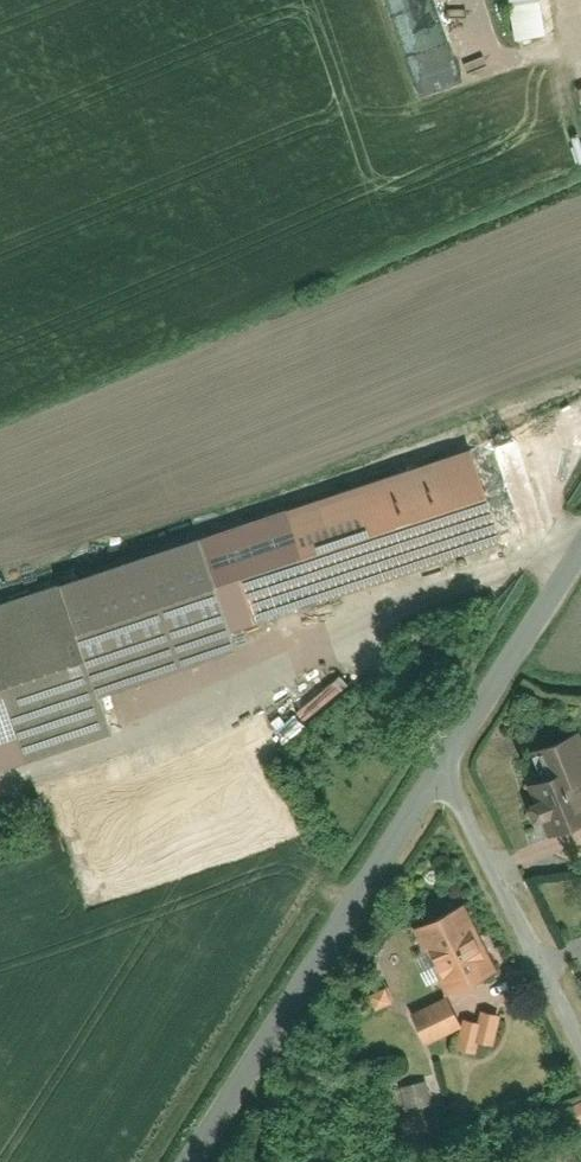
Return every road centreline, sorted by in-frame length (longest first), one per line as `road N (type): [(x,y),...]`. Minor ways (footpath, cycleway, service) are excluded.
road 1 (residential): [(199,1161),(446,770)]
road 2 (residential): [(446,770),(580,1040)]
road 3 (residential): [(446,770),(580,558)]

